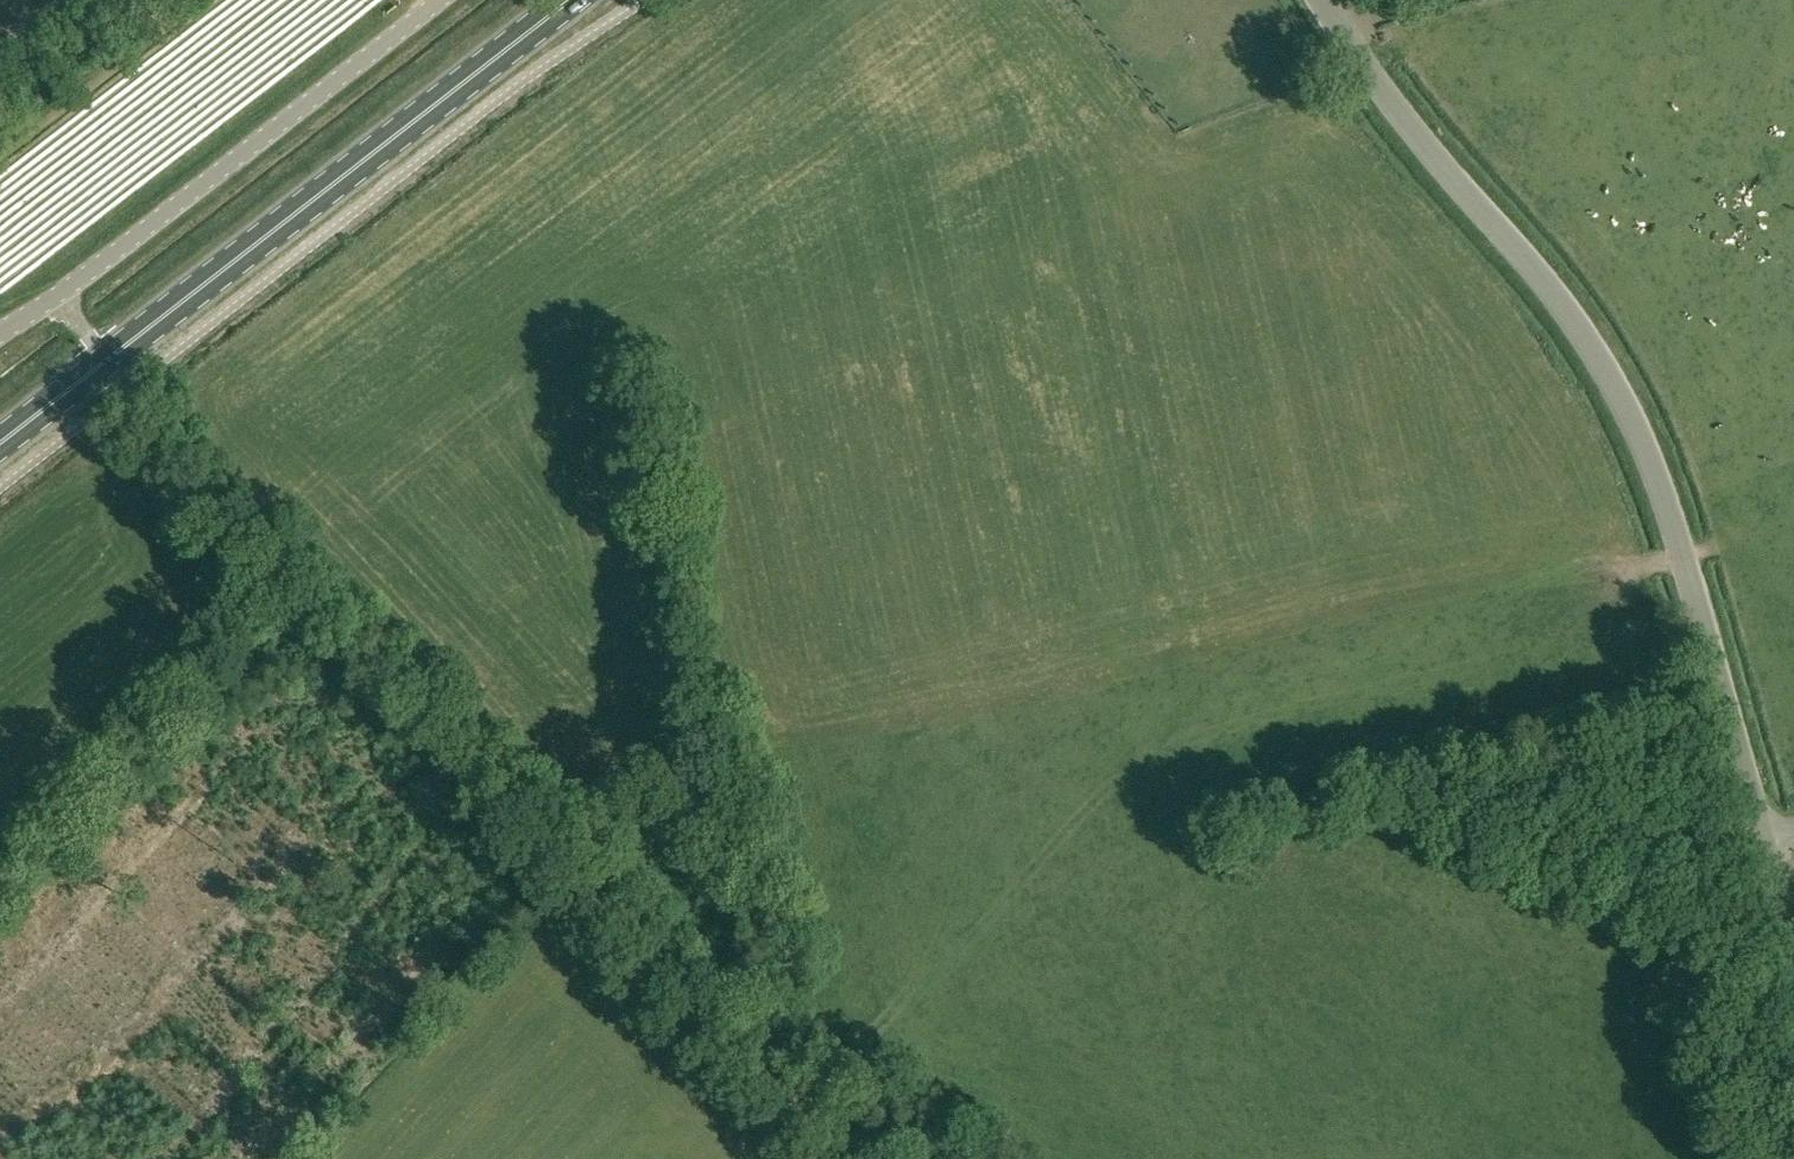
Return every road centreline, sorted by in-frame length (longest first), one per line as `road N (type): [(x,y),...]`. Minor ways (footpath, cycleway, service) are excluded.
road 1 (track): [(50,286),(374,678),(811,1158)]
road 2 (unclassified): [(1765,854),(1654,477),(1627,412),(1551,298),(1403,122),(1320,0)]
road 3 (primary): [(0,446),(572,0)]
road 4 (unclassified): [(0,324),(422,0)]

